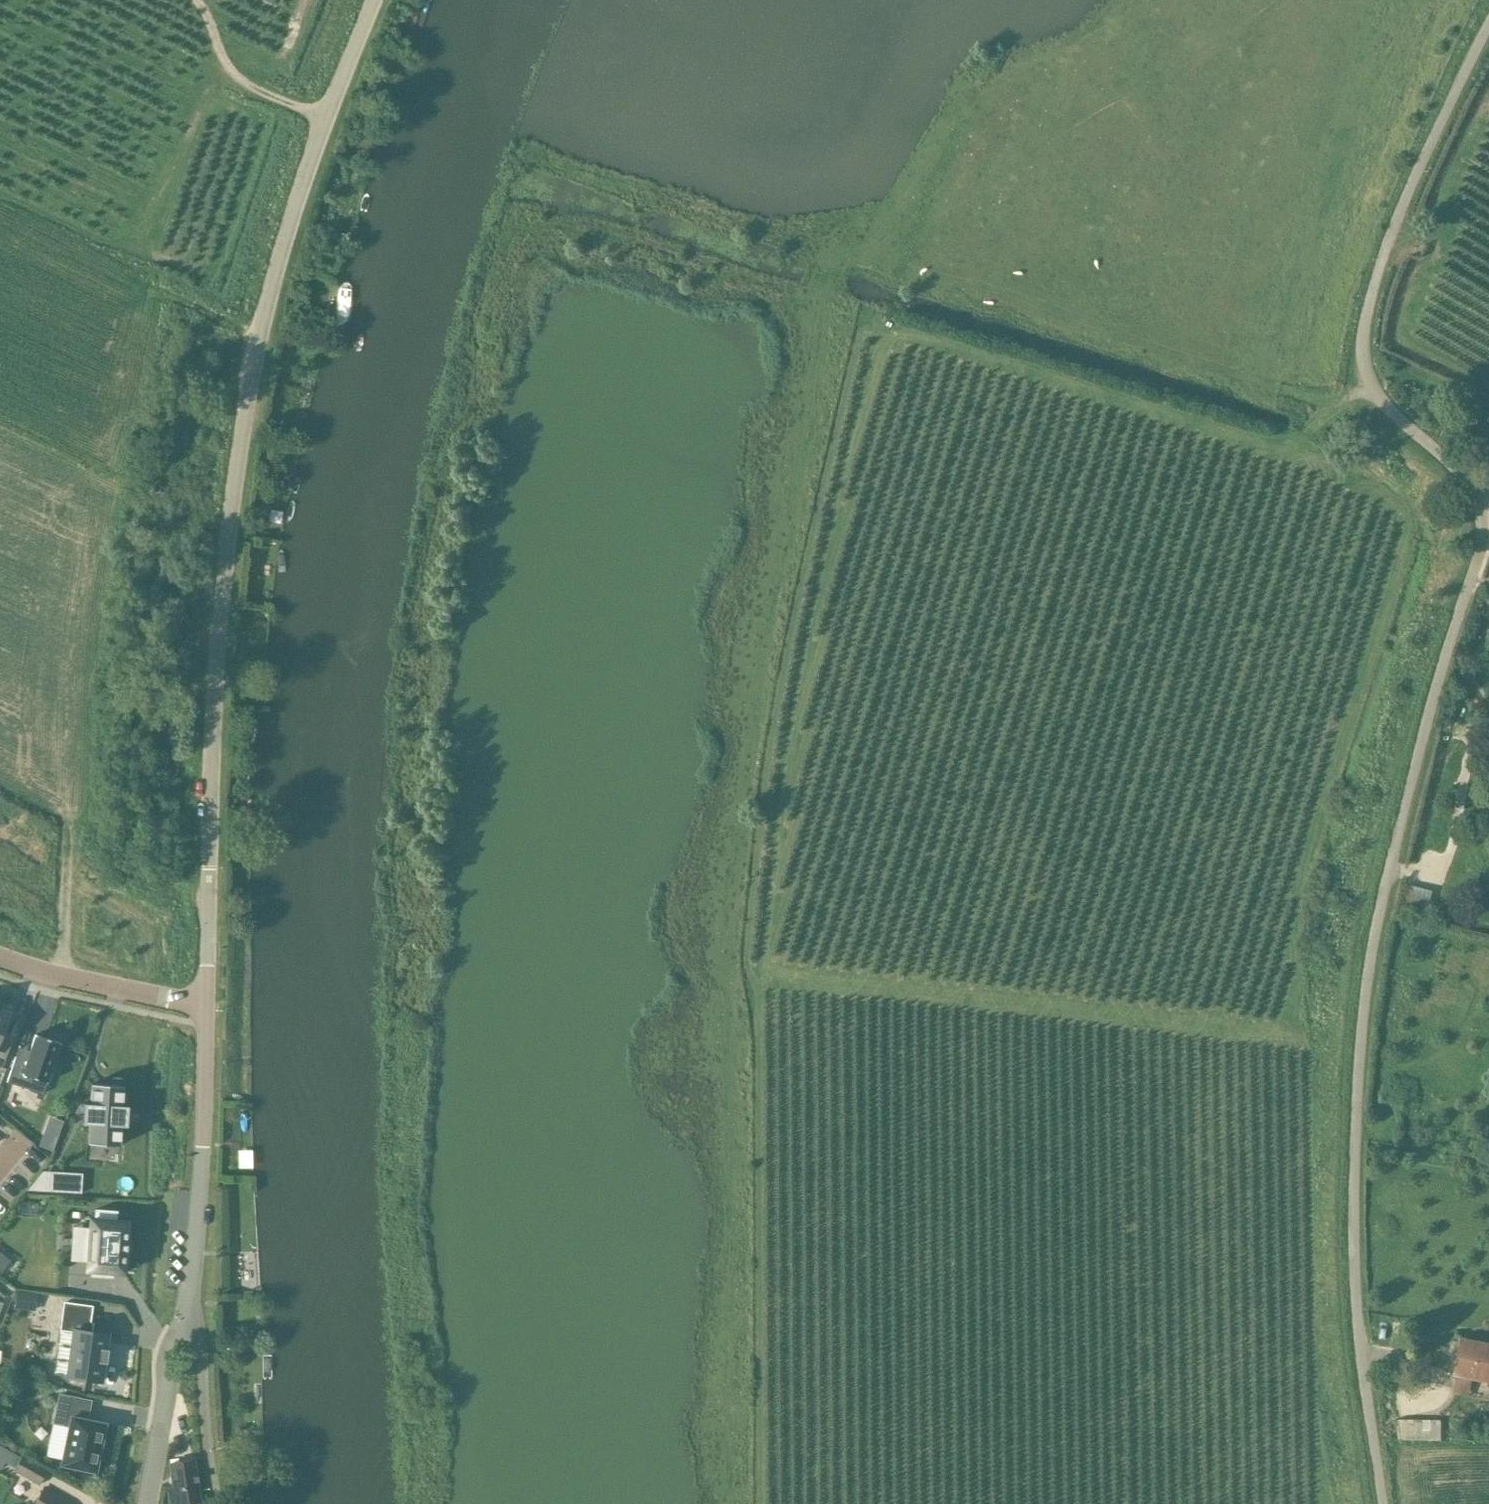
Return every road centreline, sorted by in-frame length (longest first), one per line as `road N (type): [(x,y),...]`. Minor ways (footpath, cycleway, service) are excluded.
road 1 (unclassified): [(1488,35),(1381,261),(1356,341),(1367,382),(1484,510),(1485,547),(1416,777),(1370,970),(1357,1111),(1356,1323),(1383,1503)]
road 2 (unclassified): [(206,1018),(223,533),(281,262),(329,109),(376,0)]
road 3 (unclassified): [(148,1503),(191,1250)]
road 4 (residential): [(221,1503),(191,1250)]
road 5 (unclassified): [(191,1250),(206,1018)]
road 6 (residential): [(0,951),(206,1018)]

